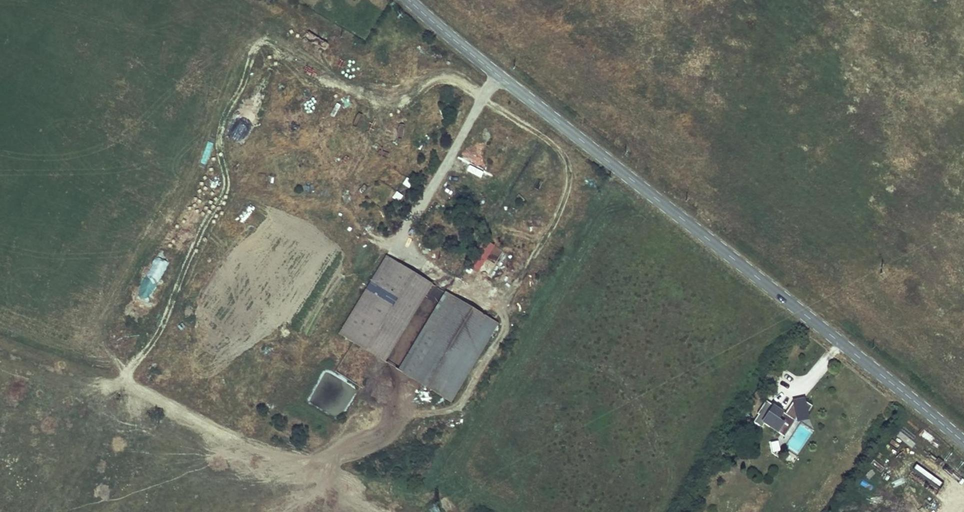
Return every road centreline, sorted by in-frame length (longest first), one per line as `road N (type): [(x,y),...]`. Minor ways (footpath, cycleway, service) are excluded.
road 1 (tertiary): [(410,0),(963,443)]
road 2 (track): [(0,336),(404,511)]

